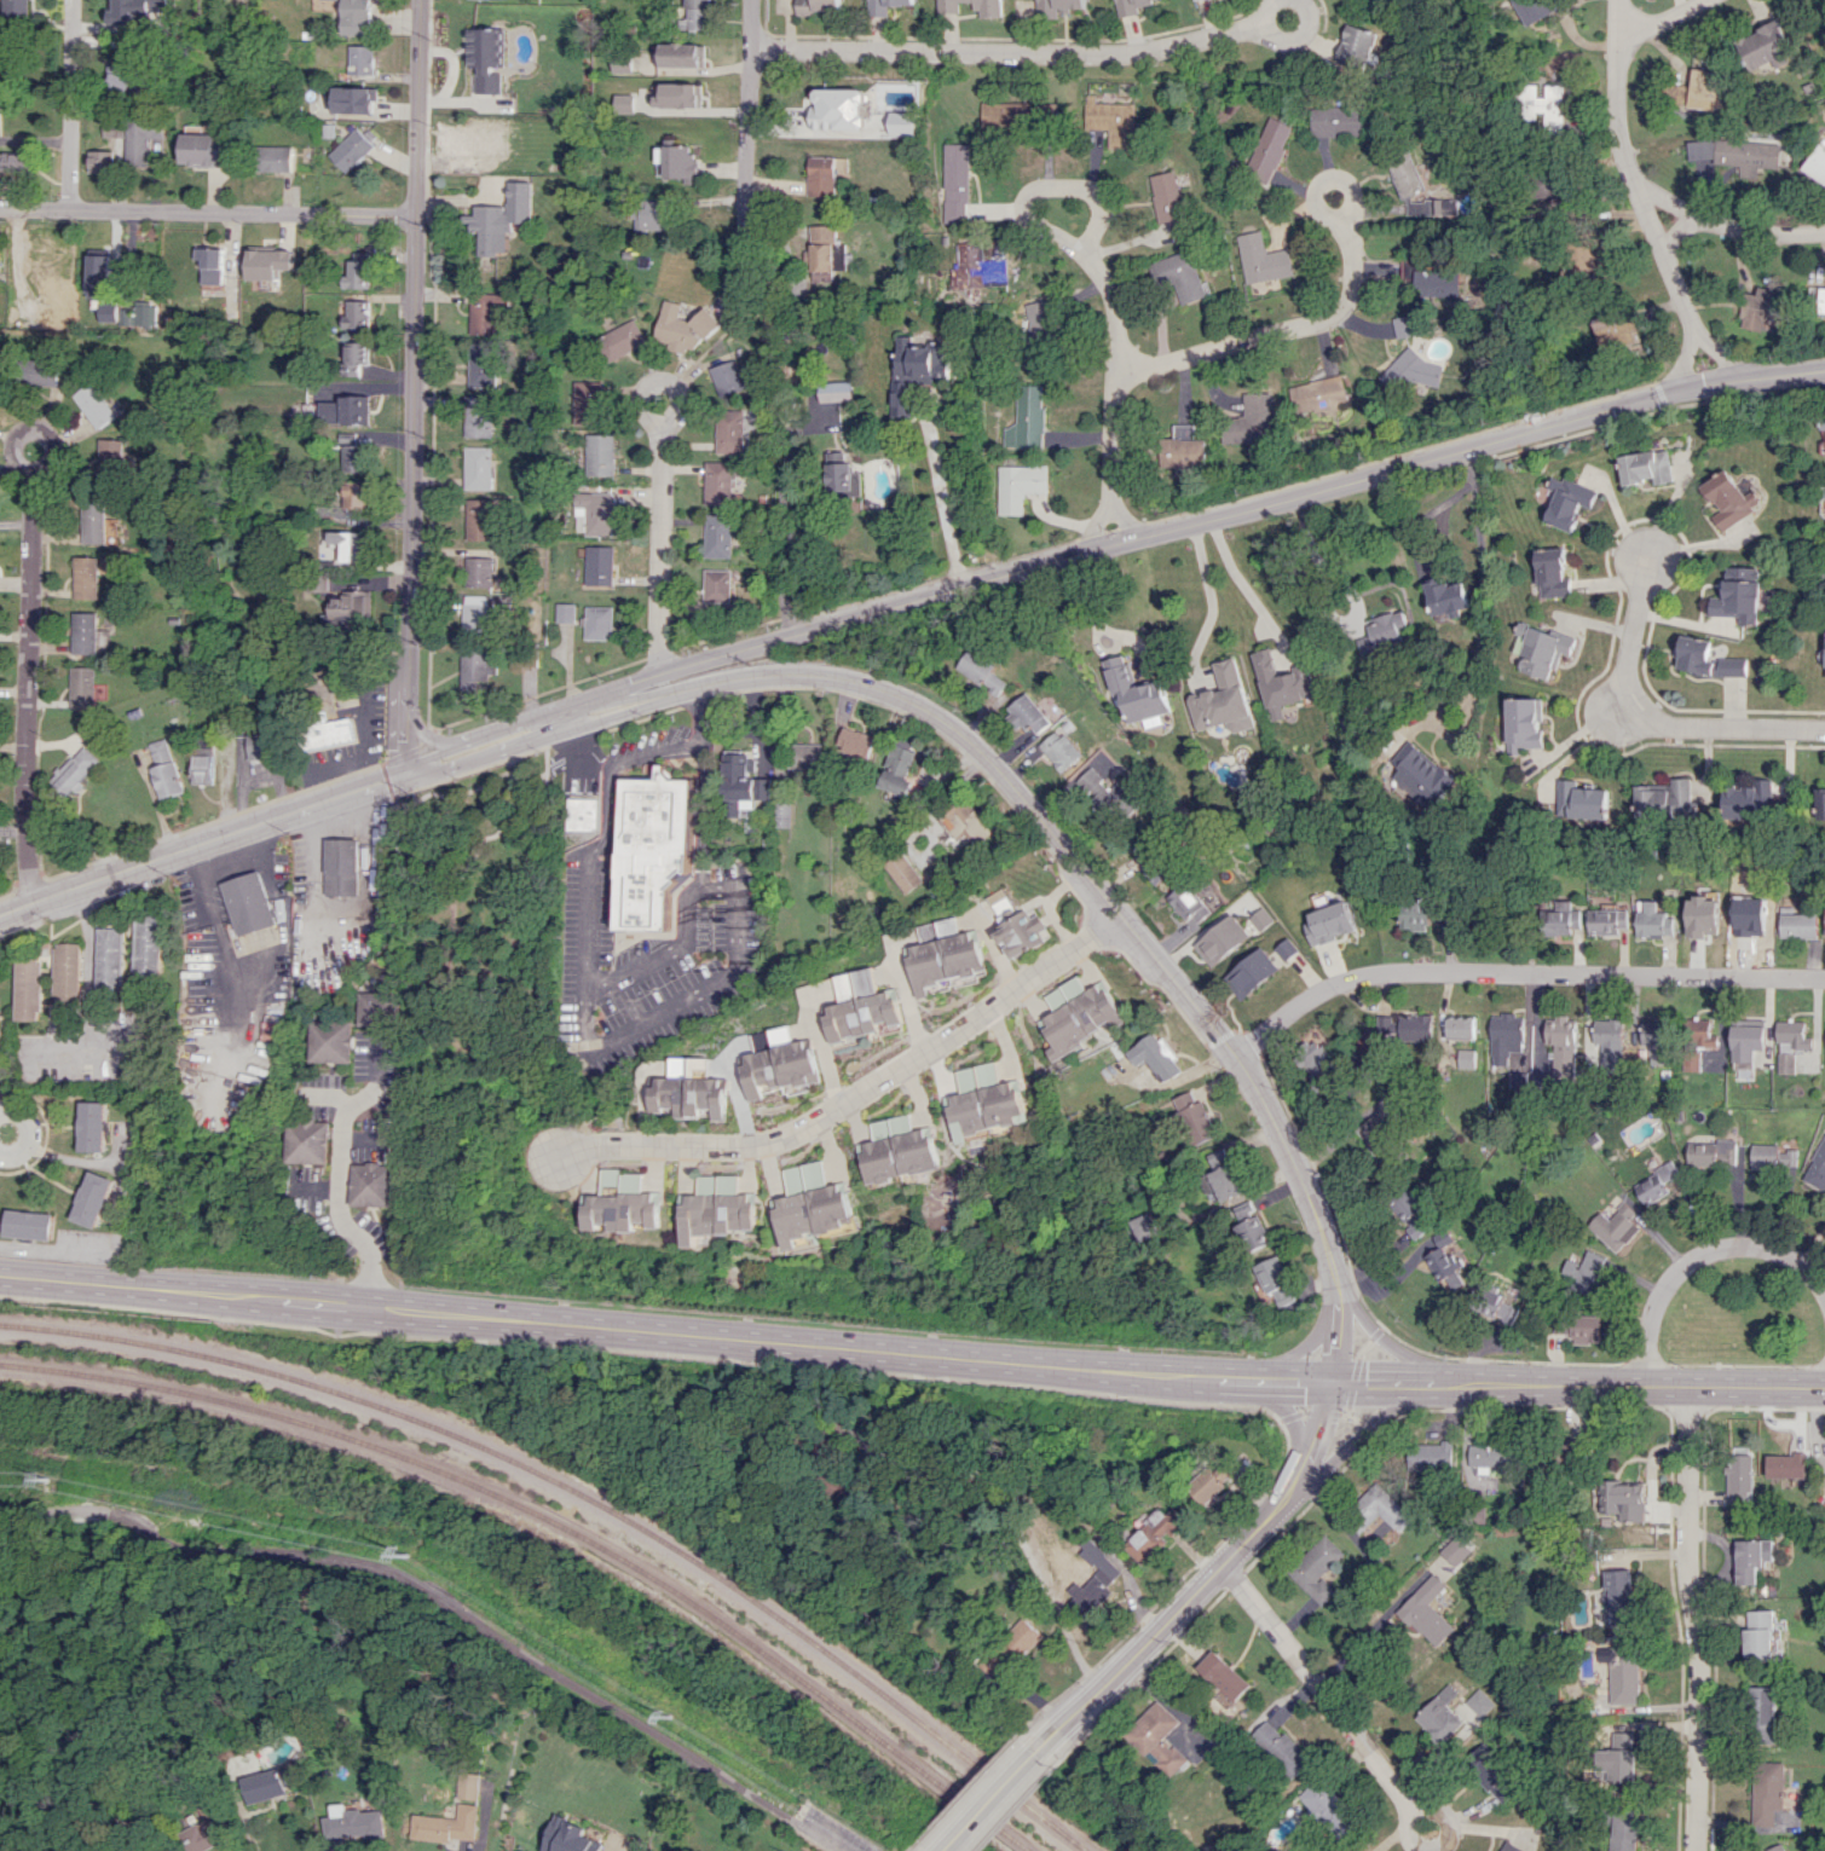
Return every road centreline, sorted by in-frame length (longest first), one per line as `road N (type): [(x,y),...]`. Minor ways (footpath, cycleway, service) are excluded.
road 1 (tertiary): [(1824,368),(1675,391),(1131,536),(657,671),(568,718)]
road 2 (primary): [(1194,1375),(0,1277)]
road 3 (residential): [(1335,1283),(1292,1153),(1232,1053),(1005,777),(941,713),(864,683),(801,671),(718,681),(568,718)]
road 4 (residential): [(846,1850),(423,1586),(379,1567),(313,1552),(175,1546),(127,1512),(104,1509),(0,1523)]
road 5 (tertiary): [(420,0),(408,658)]
road 6 (residential): [(1121,914),(815,1126),(737,1147),(601,1144),(558,1162)]
road 7 (residential): [(1824,980),(1385,973),(1339,983),(1232,1053)]
road 8 (residential): [(29,474),(46,451),(30,429),(10,444),(17,468),(29,474),(27,904)]
road 9 (residential): [(1085,254),(1104,209),(1101,191),(1052,184),(1022,193),(1020,215),(1096,264),(1116,328),(1109,494),(1131,536)]
road 10 (residential): [(749,45),(1115,52),(1261,25)]
road 11 (residential): [(1690,1387),(1696,1850)]
road 12 (residential): [(1224,1563),(1407,1803),(1414,1846),(1440,1849),(1445,1815),(1407,1803)]
road 13 (tertiary): [(405,771),(0,915)]
road 14 (residential): [(416,215),(0,209)]
road 15 (residential): [(1616,0),(1621,135),(1633,180),(1696,326),(1733,378)]
road 16 (residential): [(659,427),(677,398),(658,381),(642,389),(641,400),(659,427),(657,671)]
road 17 (primary): [(1824,1387),(1462,1384)]
road 18 (residential): [(1824,728),(1657,718),(1627,670),(1651,545)]
road 19 (residential): [(1339,222),(1353,289),(1339,312),(1114,375)]
road 20 (residential): [(1824,1300),(1818,1283),(1785,1259),(1744,1245),(1682,1263),(1653,1302),(1646,1387)]
road 21 (tertiary): [(1044,1745),(1224,1563)]
road 22 (residential): [(750,0),(743,236)]
road 23 (residential): [(76,0),(79,210)]
road 24 (primary): [(1298,1475),(1326,1465),(1375,1418),(1408,1400),(1462,1384)]
road 25 (primary): [(1335,1283),(1313,1340),(1282,1360),(1194,1375)]
road 26 (tertiary): [(568,718),(405,771)]
road 27 (residential): [(1658,239),(1704,222),(1824,231)]
road 28 (primary): [(1194,1375),(1283,1407),(1298,1433),(1298,1475)]
road 29 (primary): [(1462,1384),(1375,1334),(1335,1283)]
road 30 (tertiary): [(938,1850),(1044,1745)]
road 31 (primary): [(1333,1382),(1194,1375)]
road 32 (residential): [(1629,677),(1599,700),(1594,723),(1618,735),(1657,718)]
road 33 (primary): [(1462,1384),(1333,1382)]
road 34 (residential): [(1316,202),(1326,180),(1340,179),(1350,191),(1339,222),(1316,202)]

